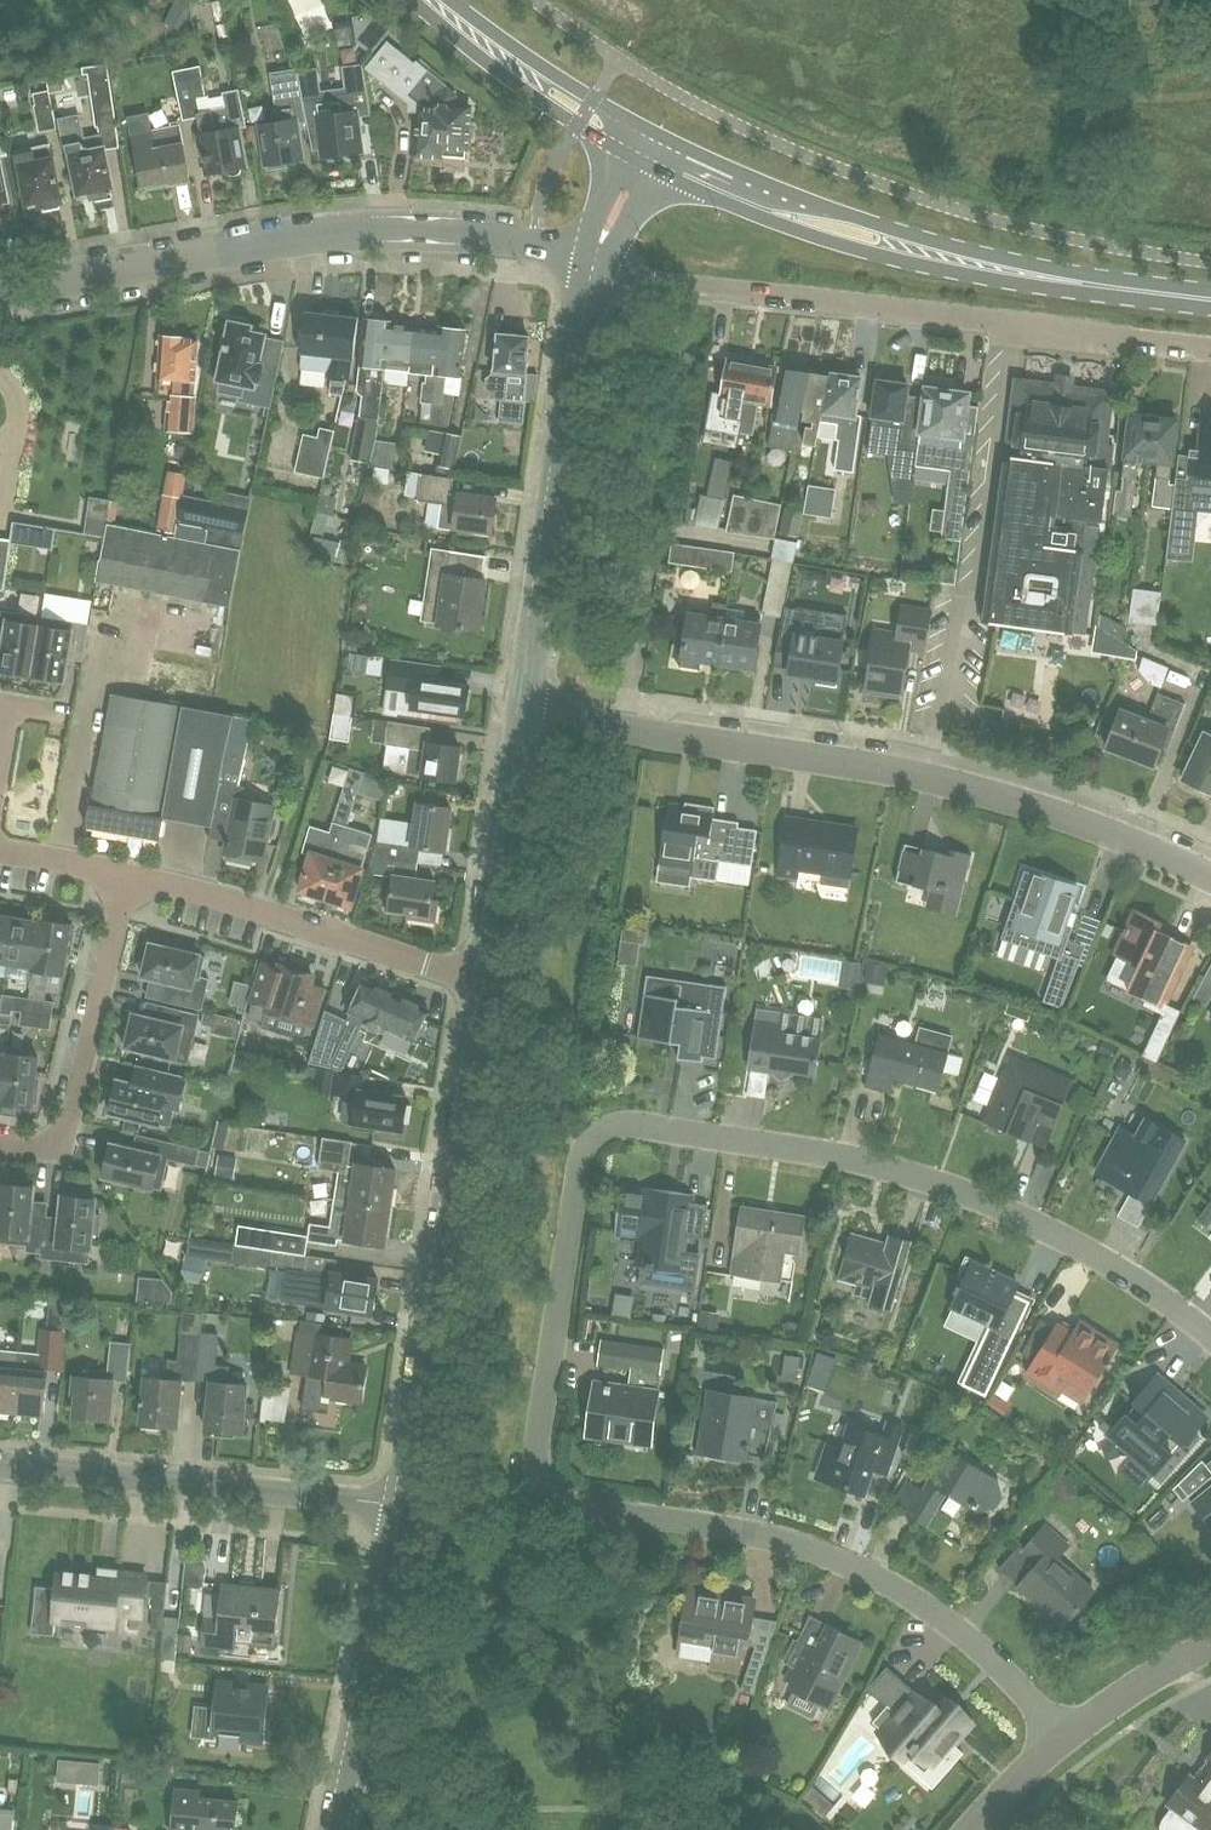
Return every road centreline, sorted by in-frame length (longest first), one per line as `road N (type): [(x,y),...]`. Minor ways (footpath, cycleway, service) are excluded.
road 1 (residential): [(1064,1739),(1010,1678),(900,1590),(757,1536),(567,1508),(540,1484),(536,1460),(580,1162),(606,1131),(654,1127)]
road 2 (residential): [(1210,876),(1127,838),(927,777),(524,715)]
road 3 (unclassified): [(1210,348),(653,282),(596,261)]
road 4 (residential): [(1210,1338),(1075,1243),(967,1195),(836,1155),(654,1127)]
road 5 (residential): [(0,293),(318,235),(400,232),(533,245),(596,261)]
road 6 (primary): [(650,151),(770,205),(910,250),(1081,285),(1210,300)]
road 7 (tertiary): [(403,1504),(483,977)]
road 8 (tertiary): [(524,715),(578,329),(596,261)]
road 9 (residential): [(403,1504),(0,1463)]
road 10 (residential): [(483,977),(128,877)]
road 11 (residential): [(0,1144),(63,1150),(128,877)]
road 12 (tertiary): [(334,1829),(403,1504)]
road 13 (primary): [(650,151),(525,74),(426,0)]
road 14 (tertiary): [(483,977),(524,715)]
road 15 (residential): [(1064,1739),(1210,1646)]
road 16 (residential): [(128,877),(0,853)]
road 17 (residential): [(972,1829),(1064,1739)]
road 18 (tertiary): [(596,261),(650,151)]

